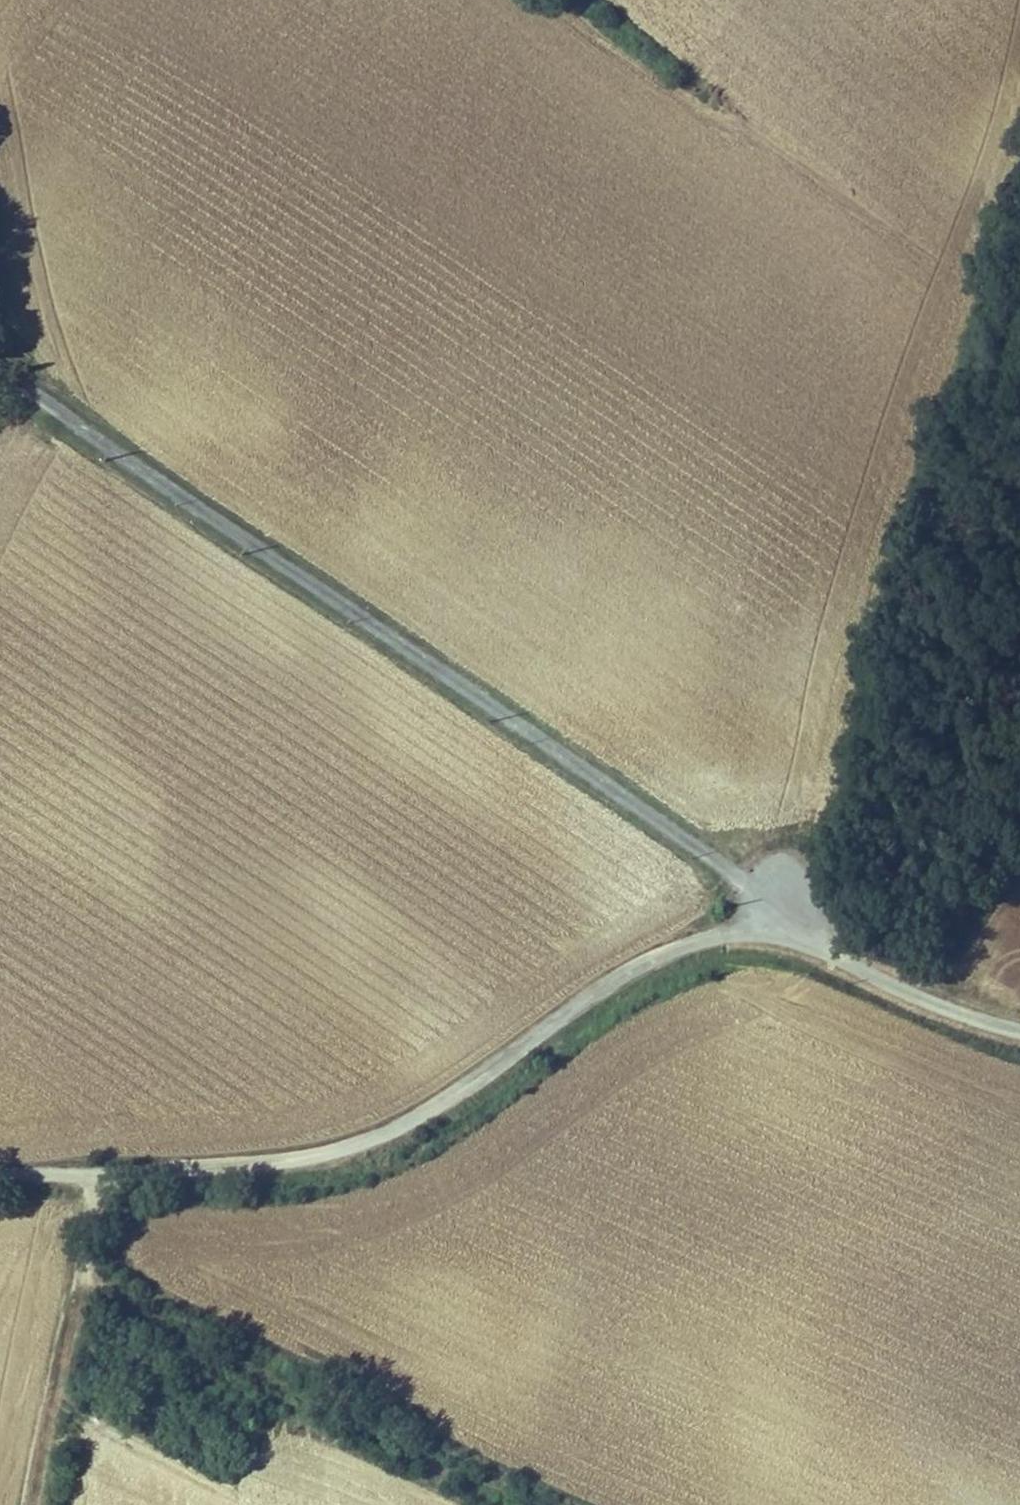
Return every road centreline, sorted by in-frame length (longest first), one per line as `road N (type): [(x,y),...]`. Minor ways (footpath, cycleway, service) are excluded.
road 1 (track): [(774,936),(707,939),(655,956),(413,1118),(348,1148),(271,1164),(94,1176)]
road 2 (unclassified): [(1019,1030),(774,936)]

